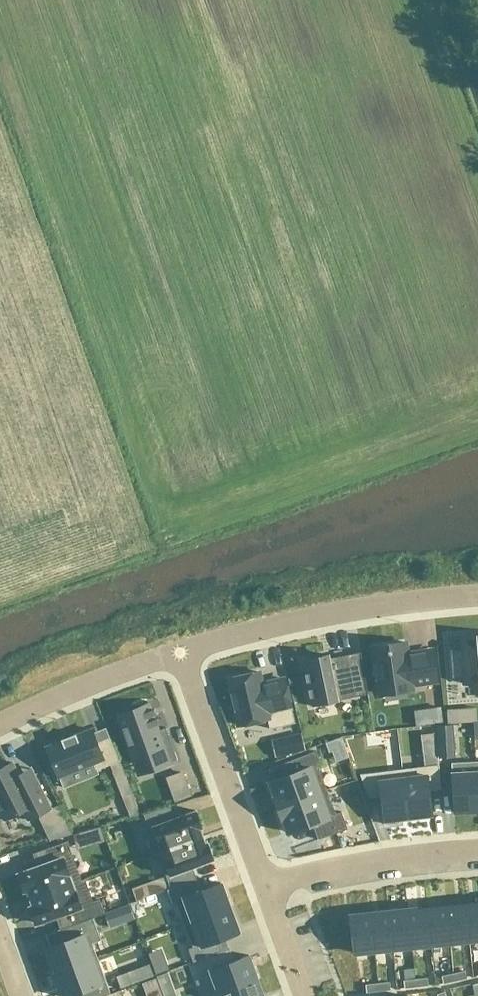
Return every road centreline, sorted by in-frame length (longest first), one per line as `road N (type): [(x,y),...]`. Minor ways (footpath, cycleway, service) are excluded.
road 1 (residential): [(477,596),(278,625),(179,655)]
road 2 (residential): [(179,655),(262,885)]
road 3 (residential): [(262,885),(477,853)]
road 4 (residential): [(179,655),(0,727)]

